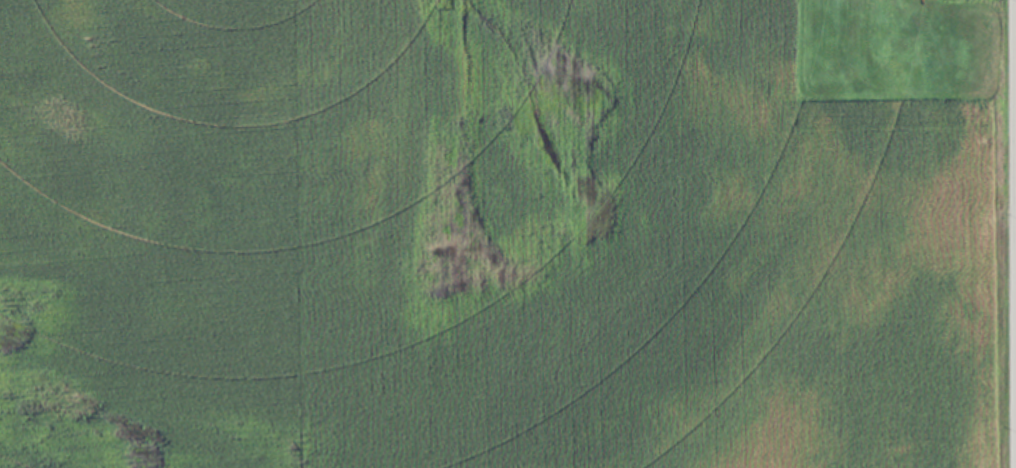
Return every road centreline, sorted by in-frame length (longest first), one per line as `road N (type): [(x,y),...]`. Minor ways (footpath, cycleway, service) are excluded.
road 1 (residential): [(1015,264),(1015,0)]

